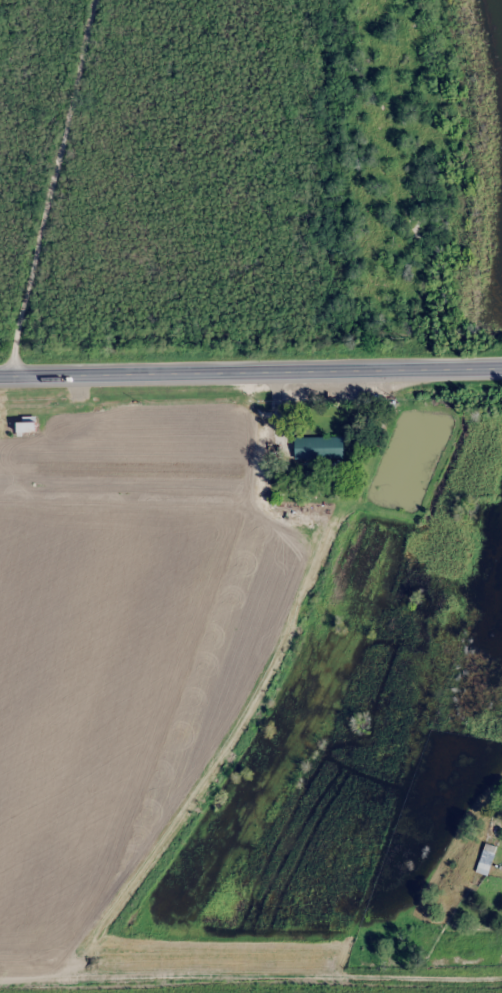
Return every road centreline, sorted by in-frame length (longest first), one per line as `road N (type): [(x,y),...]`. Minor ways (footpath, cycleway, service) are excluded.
road 1 (primary): [(0,378),(501,371)]

